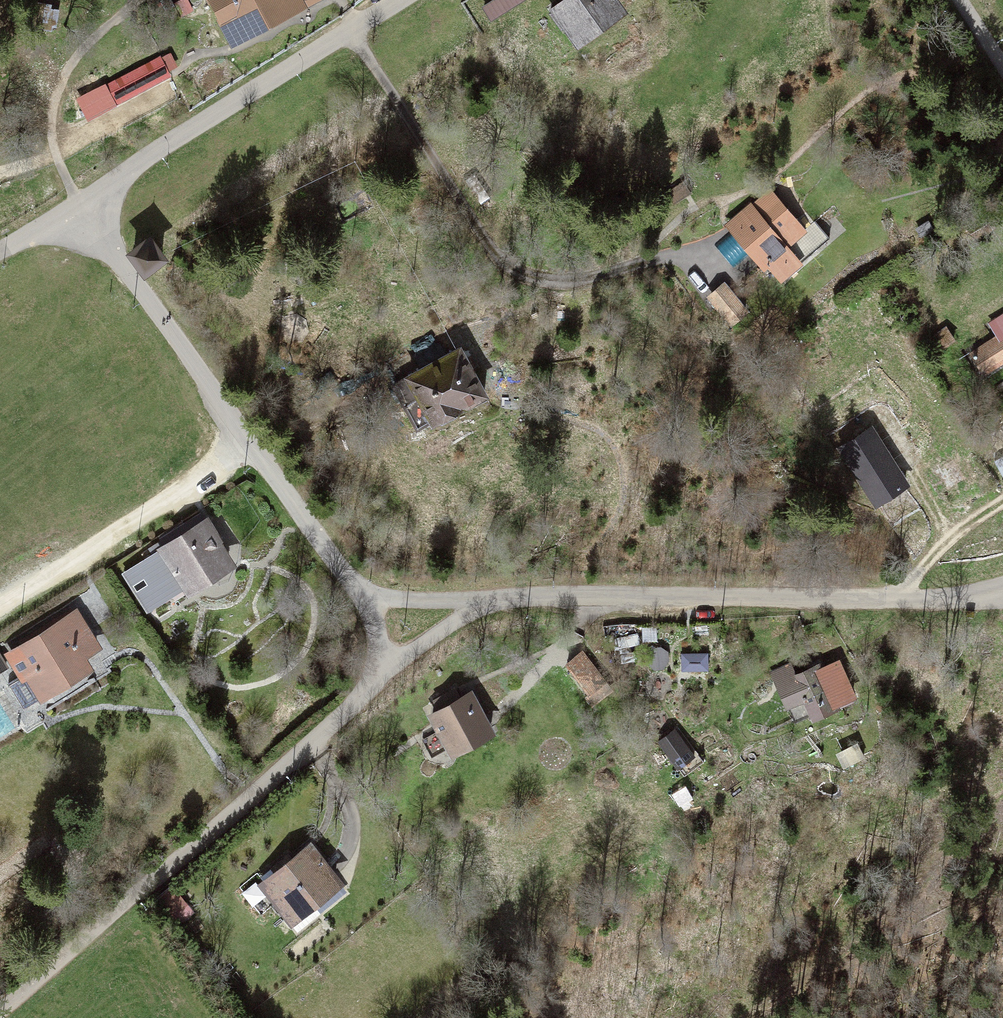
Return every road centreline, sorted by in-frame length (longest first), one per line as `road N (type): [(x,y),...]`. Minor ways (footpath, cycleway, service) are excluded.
road 1 (unclassified): [(494,600),(897,603),(1002,590)]
road 2 (unclassified): [(0,1012),(381,676)]
road 3 (residential): [(87,209),(394,0)]
road 4 (unclassified): [(253,446),(0,615)]
road 5 (residential): [(253,446),(87,209)]
road 6 (residential): [(362,593),(253,446)]
road 7 (unclassified): [(381,676),(494,600)]
road 8 (residential): [(494,600),(362,593)]

